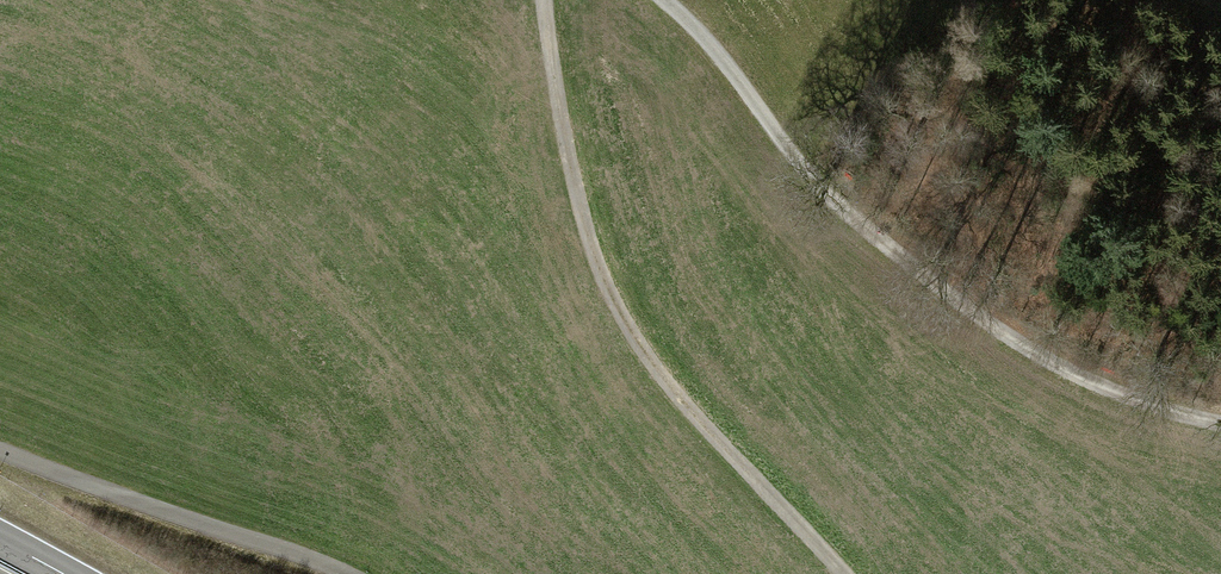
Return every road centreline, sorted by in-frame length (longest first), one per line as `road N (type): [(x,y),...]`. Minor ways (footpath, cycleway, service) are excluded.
road 1 (track): [(1220,422),(1049,360),(966,306),(828,190),(713,47),(665,0)]
road 2 (track): [(545,0),(575,186),(615,303),(670,387),(845,573)]
road 3 (track): [(0,453),(336,573)]

